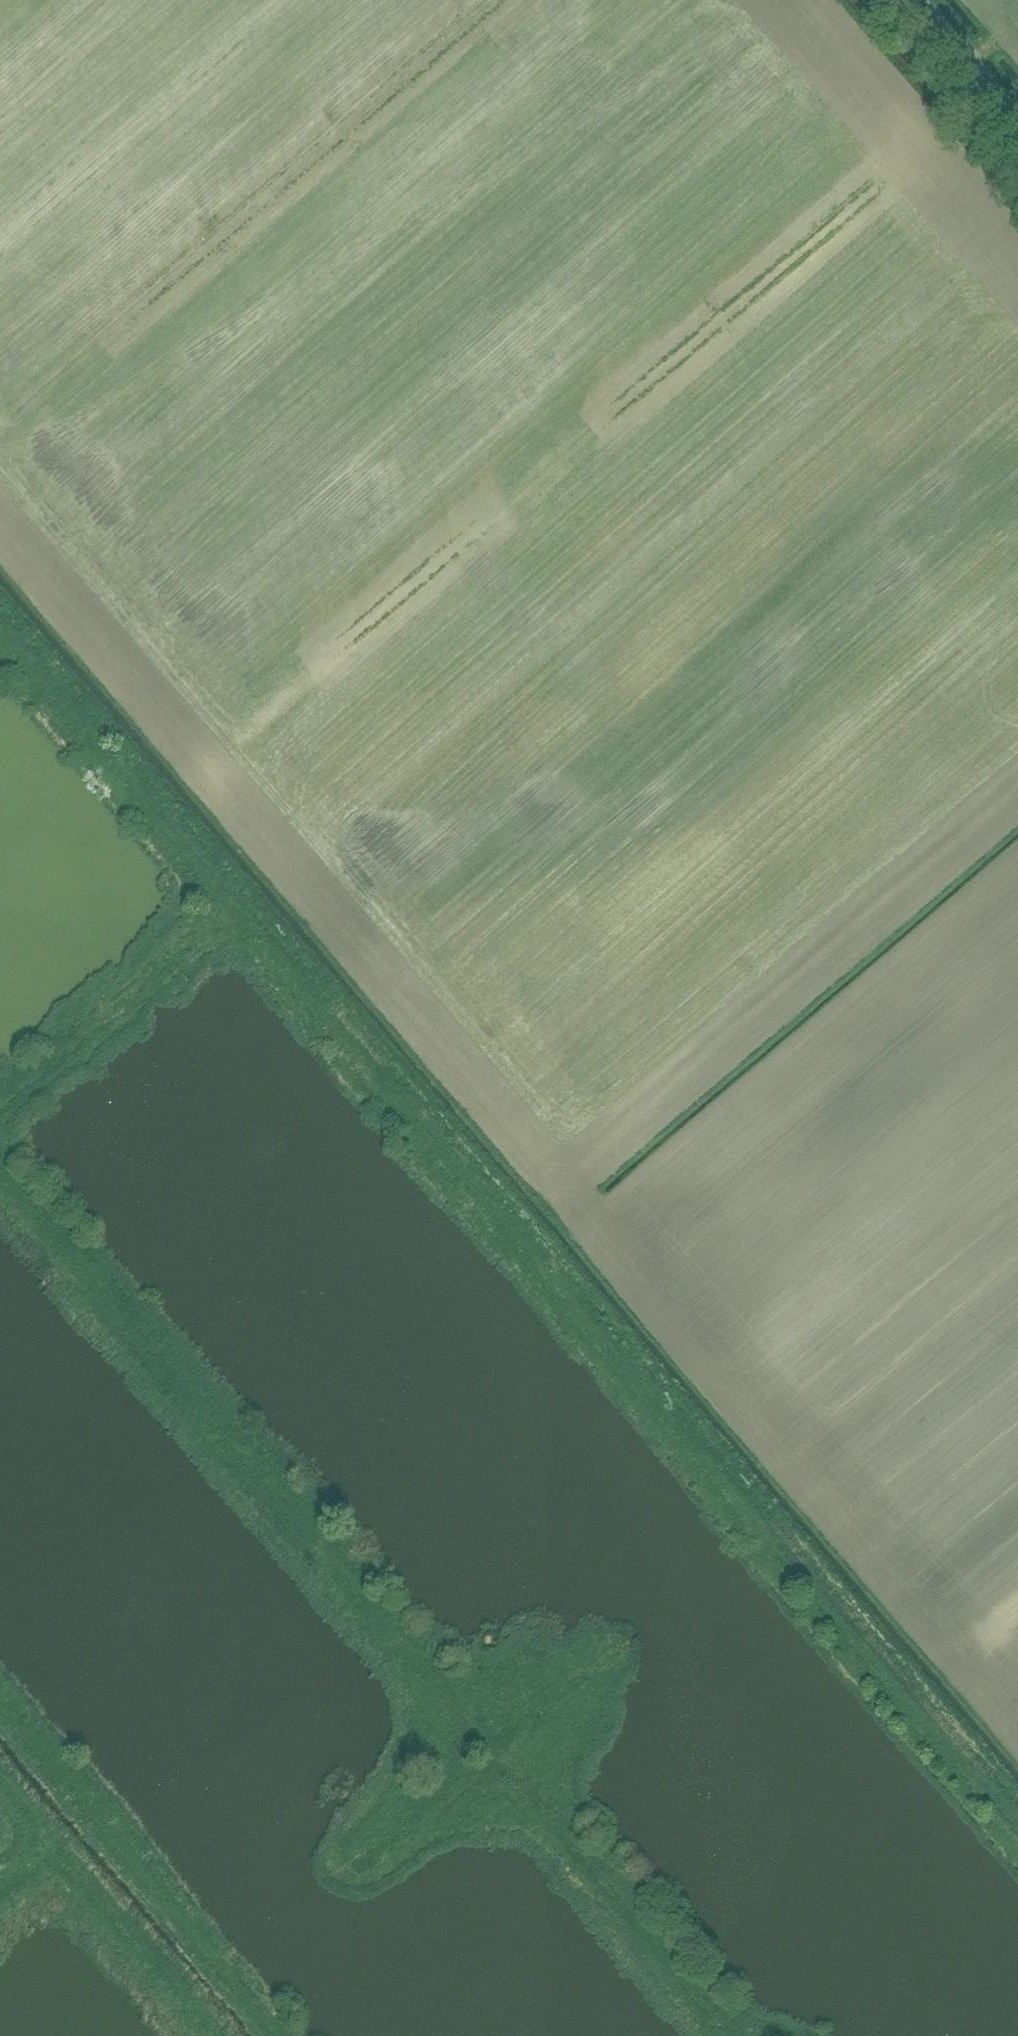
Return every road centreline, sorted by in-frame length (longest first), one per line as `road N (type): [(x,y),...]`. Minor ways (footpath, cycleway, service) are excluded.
road 1 (unclassified): [(1017,108),(925,0)]

